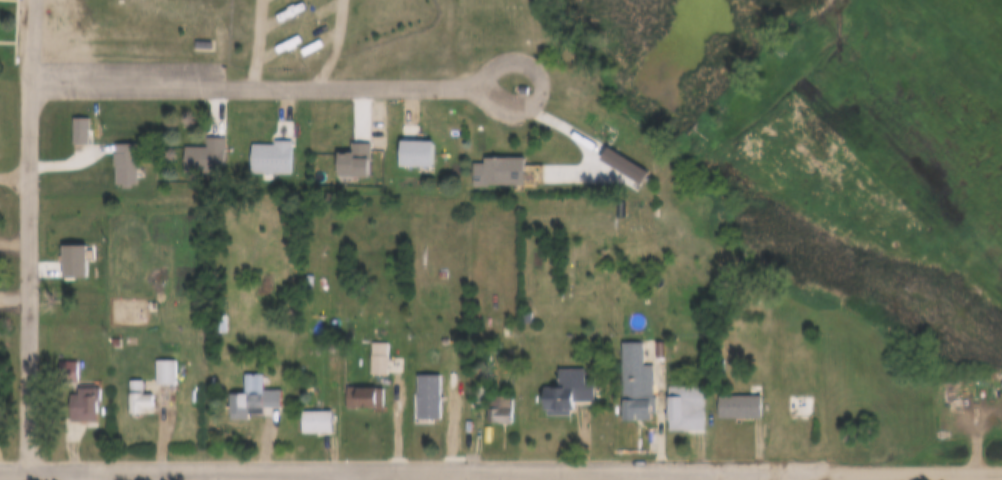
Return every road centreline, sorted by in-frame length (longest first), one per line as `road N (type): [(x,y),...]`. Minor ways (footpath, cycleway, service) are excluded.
road 1 (tertiary): [(735,468),(0,472)]
road 2 (residential): [(30,472),(33,0)]
road 3 (residential): [(475,86),(31,82)]
road 4 (tertiary): [(1001,470),(735,468)]
road 5 (residential): [(493,109),(475,86),(496,63),(521,55),(536,71),(530,109),(506,116),(493,109)]

